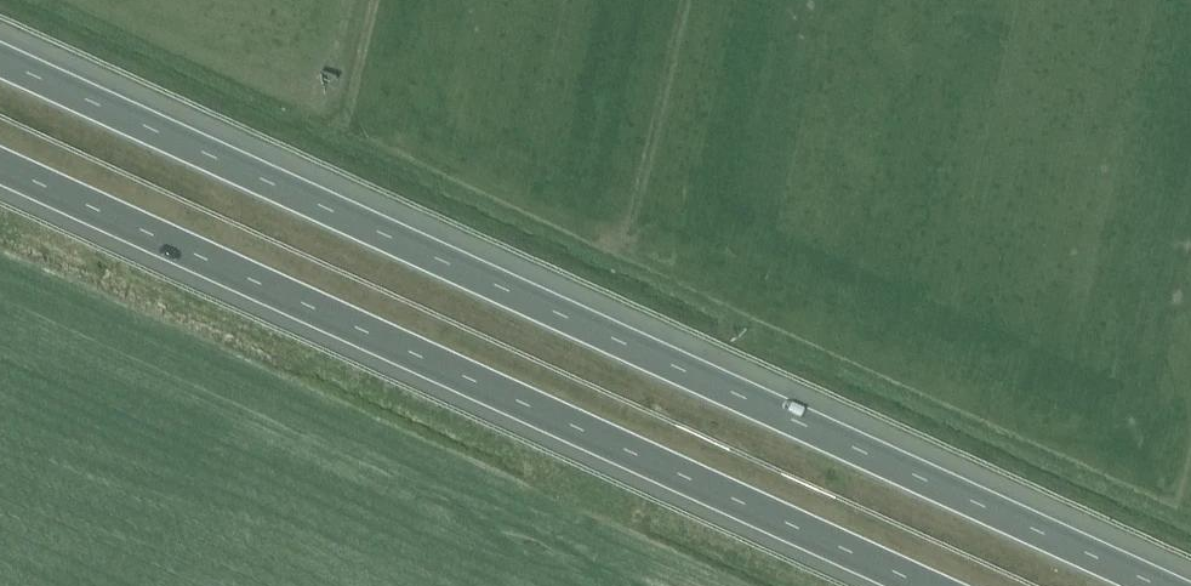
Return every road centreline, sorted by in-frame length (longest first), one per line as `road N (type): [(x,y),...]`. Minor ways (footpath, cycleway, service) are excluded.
road 1 (motorway): [(1188,585),(0,48)]
road 2 (motorway): [(0,155),(941,585)]

